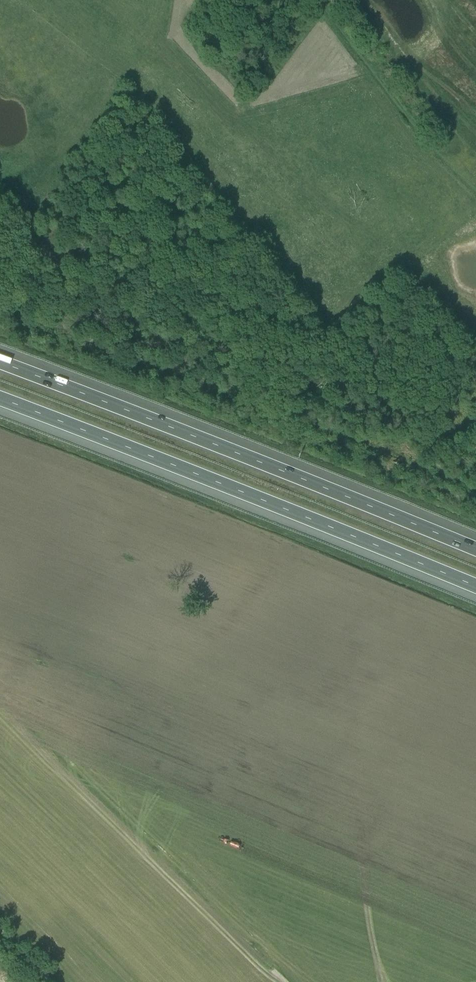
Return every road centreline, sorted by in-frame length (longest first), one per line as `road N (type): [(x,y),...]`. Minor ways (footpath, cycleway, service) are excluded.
road 1 (motorway): [(475,545),(0,358)]
road 2 (motorway): [(0,400),(475,586)]

